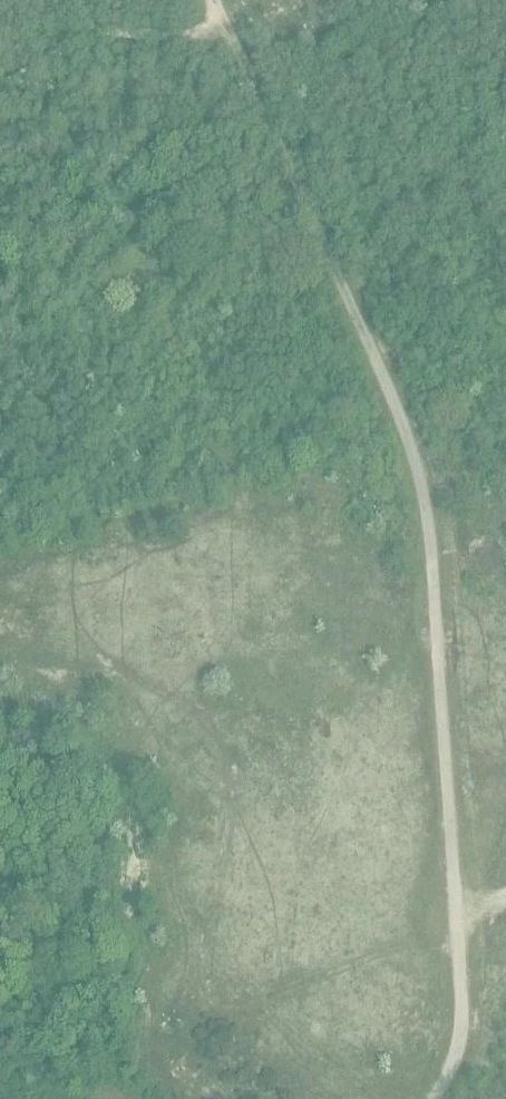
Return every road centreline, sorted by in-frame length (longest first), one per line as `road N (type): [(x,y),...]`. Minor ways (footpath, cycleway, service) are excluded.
road 1 (track): [(438,1098),(457,1050),(463,979),(420,467),(216,0)]

